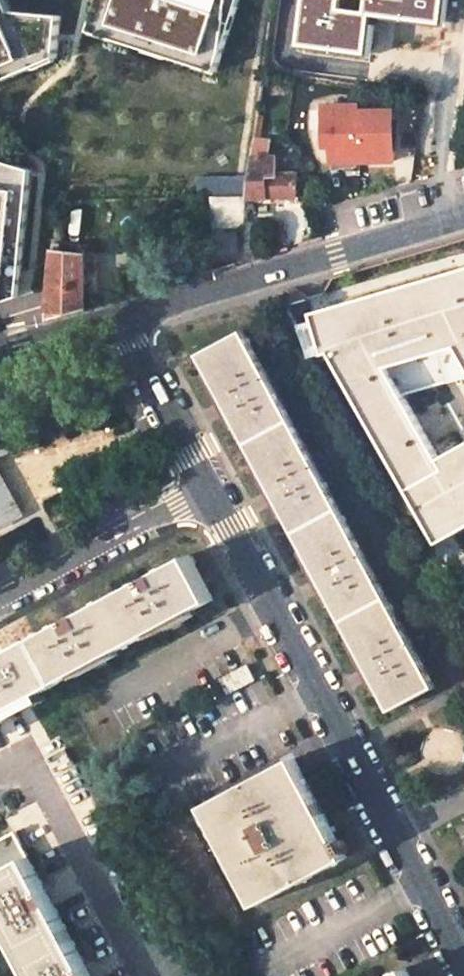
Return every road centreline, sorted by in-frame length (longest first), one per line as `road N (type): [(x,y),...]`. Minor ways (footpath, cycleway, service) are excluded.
road 1 (unclassified): [(207,486),(463,966)]
road 2 (unclassified): [(125,319),(463,218)]
road 3 (unclassified): [(0,596),(207,486)]
road 4 (unclassified): [(125,319),(207,486)]
road 5 (unclassified): [(0,351),(125,319)]

